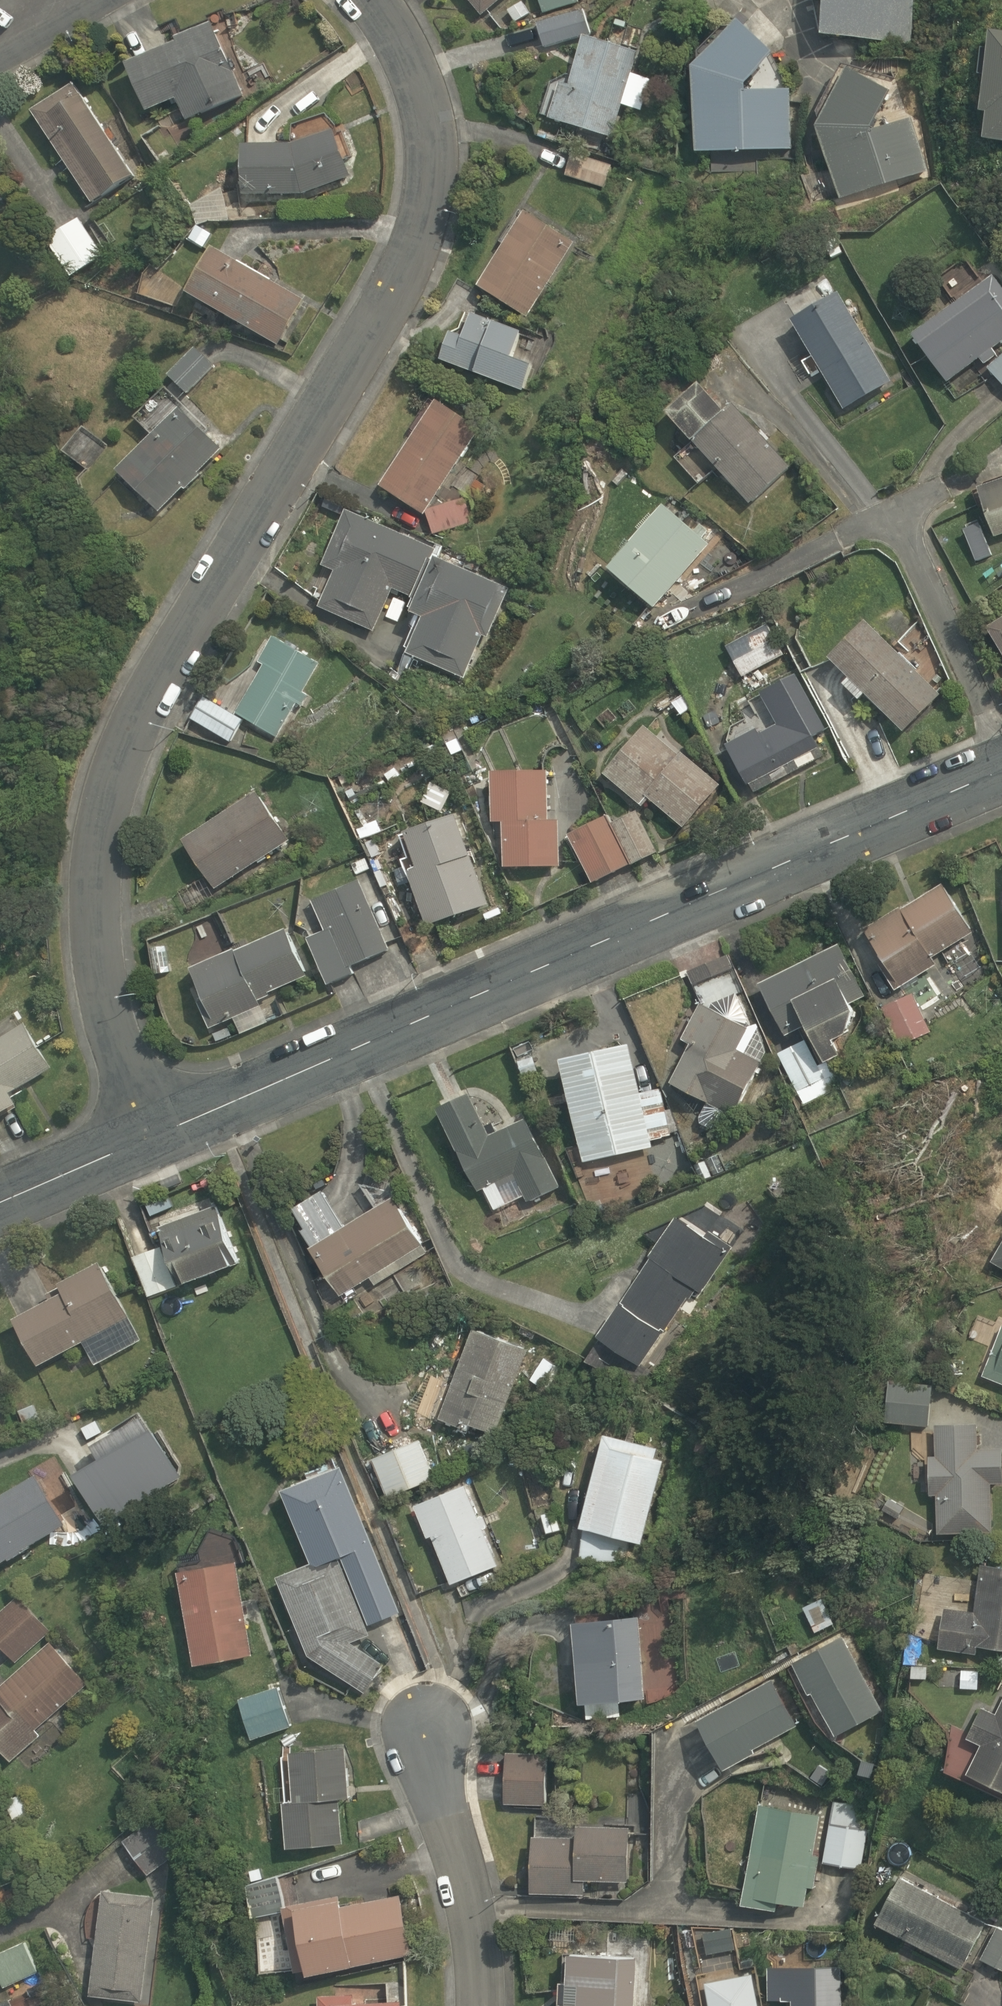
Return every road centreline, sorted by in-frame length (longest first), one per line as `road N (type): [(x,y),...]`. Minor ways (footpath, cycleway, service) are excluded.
road 1 (residential): [(169,1129),(122,1066),(104,994),(107,841),(123,774),(158,698),(422,240),(433,197),(430,111),(412,58),(367,0)]
road 2 (tertiary): [(1001,767),(169,1129)]
road 3 (residential): [(480,2005),(473,1911),(429,1721)]
road 4 (residential): [(1001,758),(895,510)]
road 5 (tertiary): [(169,1129),(0,1203)]
road 6 (residential): [(104,0),(0,63)]

